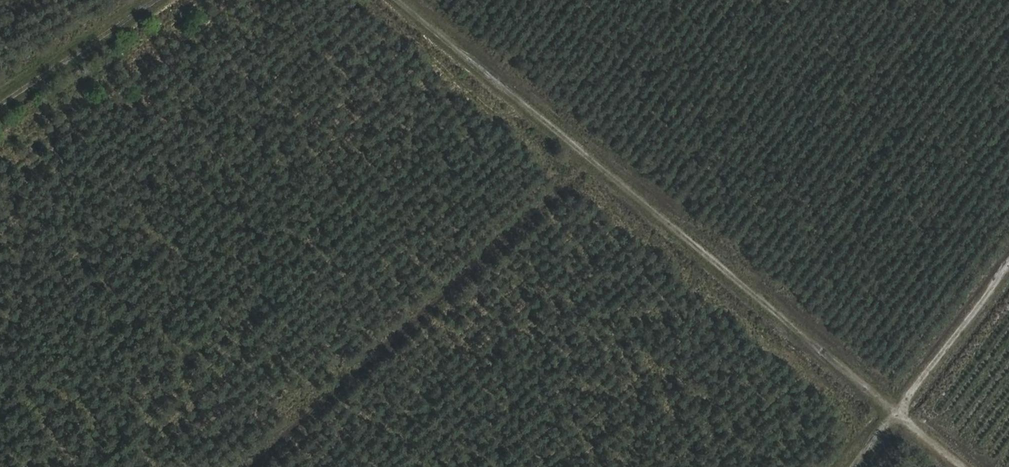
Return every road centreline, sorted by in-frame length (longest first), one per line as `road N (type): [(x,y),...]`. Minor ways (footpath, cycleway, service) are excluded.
road 1 (track): [(964,466),(401,0)]
road 2 (track): [(245,466),(590,158)]
road 3 (track): [(1008,274),(857,466)]
road 4 (track): [(0,103),(155,0)]

